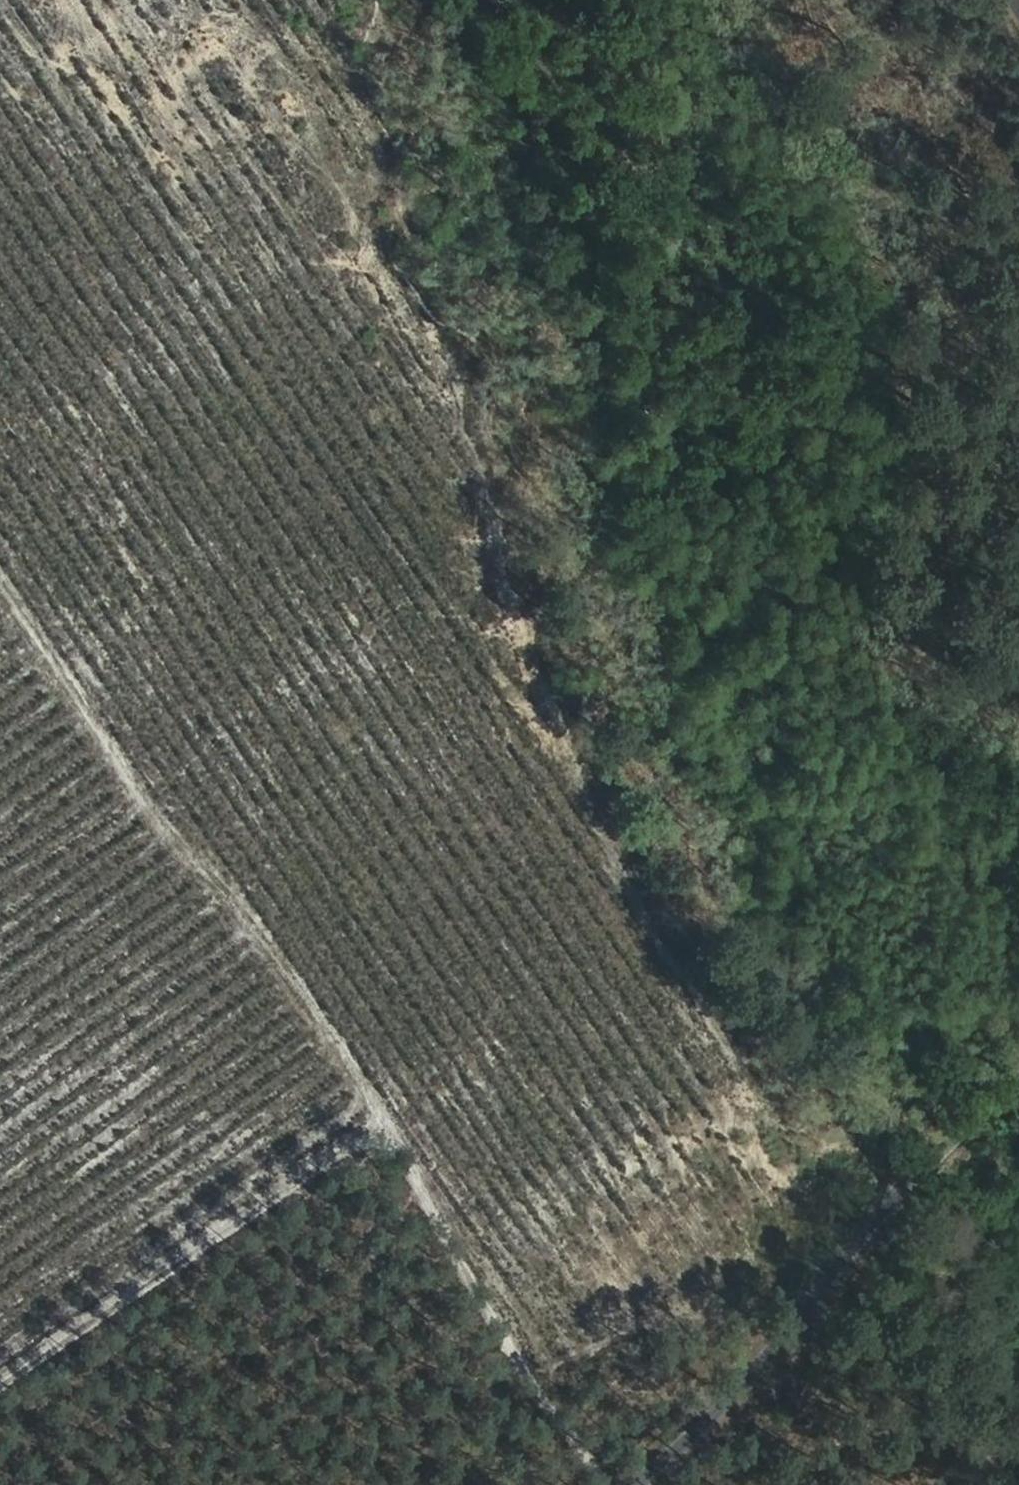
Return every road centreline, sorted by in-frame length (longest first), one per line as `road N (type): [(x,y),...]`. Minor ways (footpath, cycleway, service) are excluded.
road 1 (residential): [(1018,1093),(894,1206),(854,1268),(658,1484)]
road 2 (track): [(391,1133),(0,1404)]

